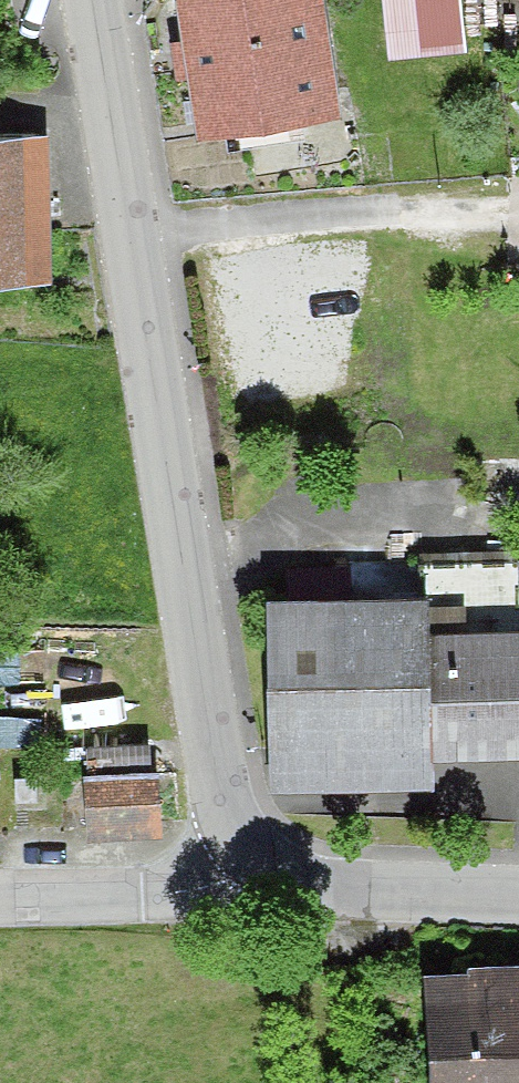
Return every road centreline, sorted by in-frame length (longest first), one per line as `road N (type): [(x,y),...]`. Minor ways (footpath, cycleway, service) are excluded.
road 1 (tertiary): [(147,364),(212,756),(229,816),(266,870)]
road 2 (tertiary): [(83,0),(147,364)]
road 3 (residential): [(0,901),(142,895),(266,870)]
road 4 (tertiary): [(266,870),(317,888),(518,891)]
road 5 (residential): [(0,353),(147,364)]

